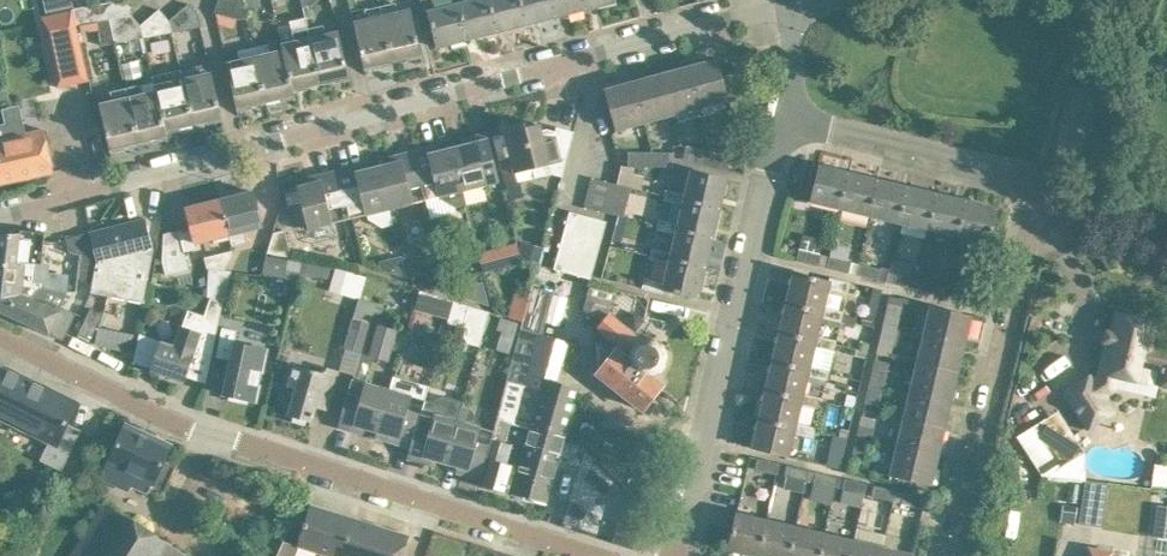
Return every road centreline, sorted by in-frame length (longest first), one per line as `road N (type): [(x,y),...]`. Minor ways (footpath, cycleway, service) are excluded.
road 1 (residential): [(0,217),(789,2)]
road 2 (residential): [(596,555),(240,439),(190,430),(0,336)]
road 3 (residential): [(675,555),(783,117)]
road 4 (residential): [(953,555),(1035,184)]
road 5 (residential): [(1035,184),(783,117)]
road 6 (residential): [(1166,244),(1051,205),(1035,184)]

